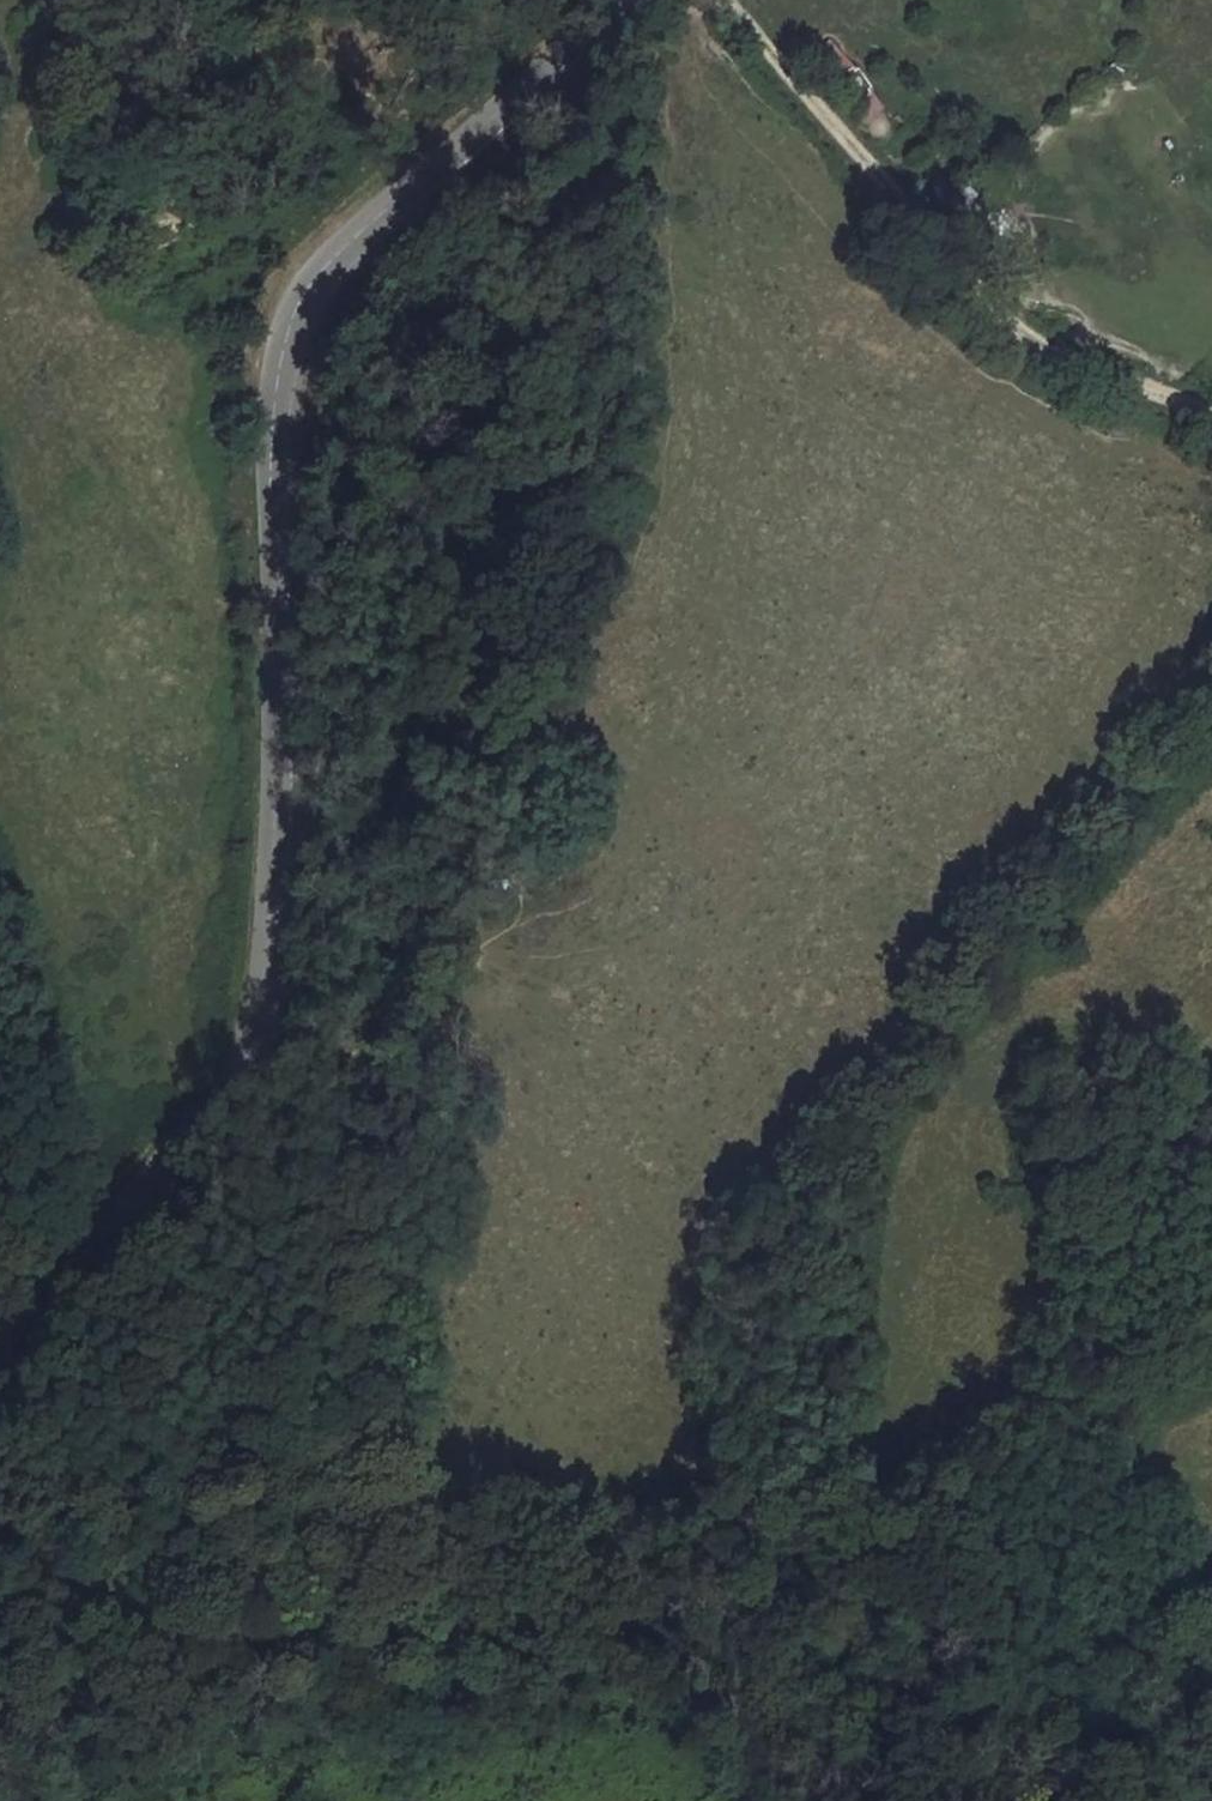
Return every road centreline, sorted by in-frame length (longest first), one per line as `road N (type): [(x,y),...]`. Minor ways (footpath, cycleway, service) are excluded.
road 1 (unclassified): [(0,1353),(238,1086),(264,1003),(278,685),(271,438),(288,321),(325,271),(616,0)]
road 2 (track): [(1211,409),(1015,332),(917,212),(721,0)]

